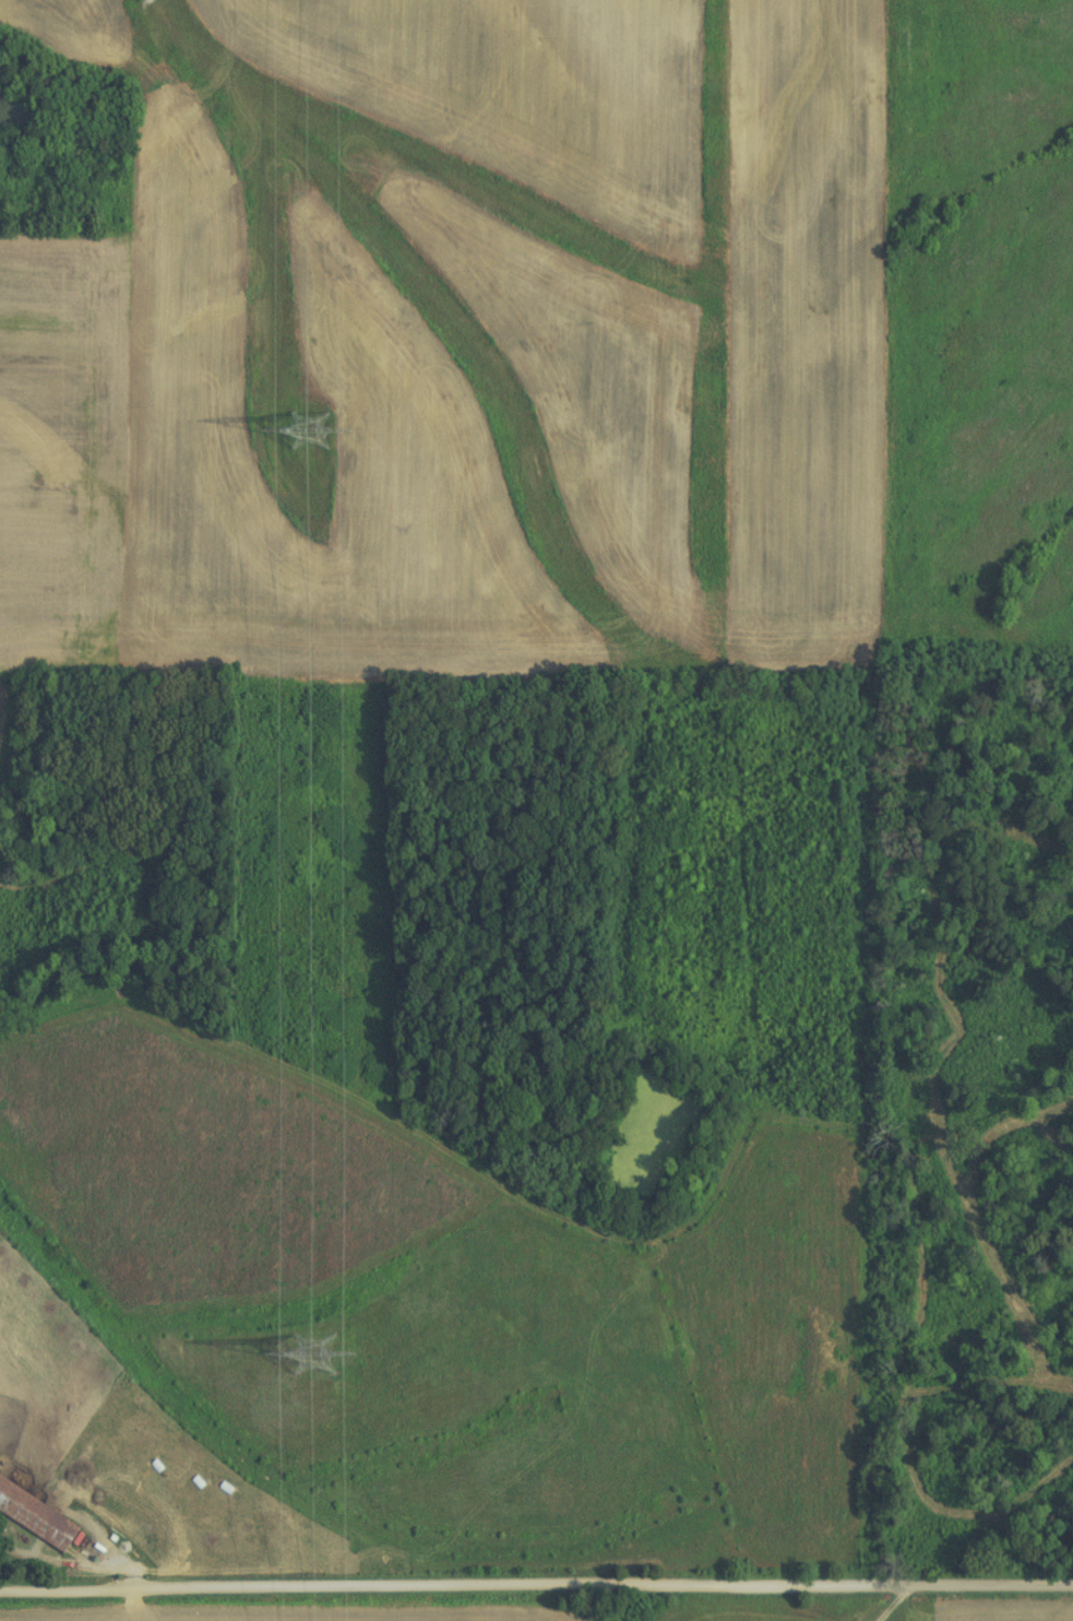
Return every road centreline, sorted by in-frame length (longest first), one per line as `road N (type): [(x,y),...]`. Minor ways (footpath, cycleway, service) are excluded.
road 1 (residential): [(322,1588),(1072,1583)]
road 2 (residential): [(322,1588),(0,1593)]

